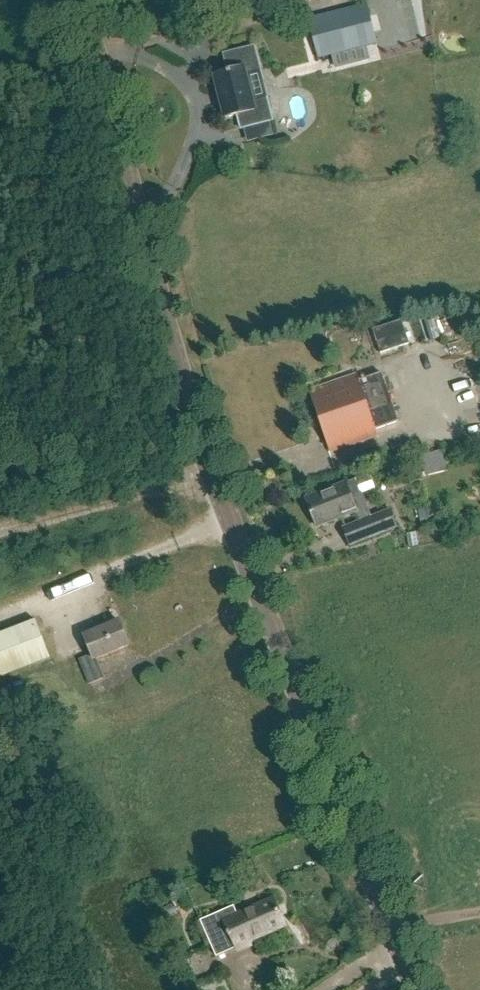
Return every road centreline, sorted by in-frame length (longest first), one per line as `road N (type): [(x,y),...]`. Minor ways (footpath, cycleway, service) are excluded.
road 1 (tertiary): [(421,989),(217,482),(78,0)]

